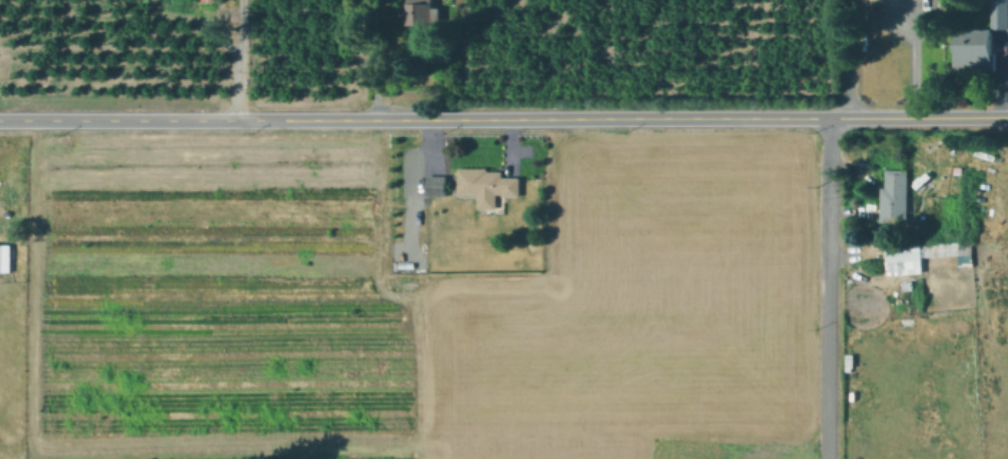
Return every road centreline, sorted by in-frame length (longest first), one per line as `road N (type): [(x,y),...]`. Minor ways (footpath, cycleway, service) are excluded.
road 1 (secondary): [(0,120),(1007,117)]
road 2 (residential): [(837,117),(830,127),(829,458)]
road 3 (residential): [(848,0),(848,103),(837,117)]
road 4 (residential): [(238,120),(239,0)]

